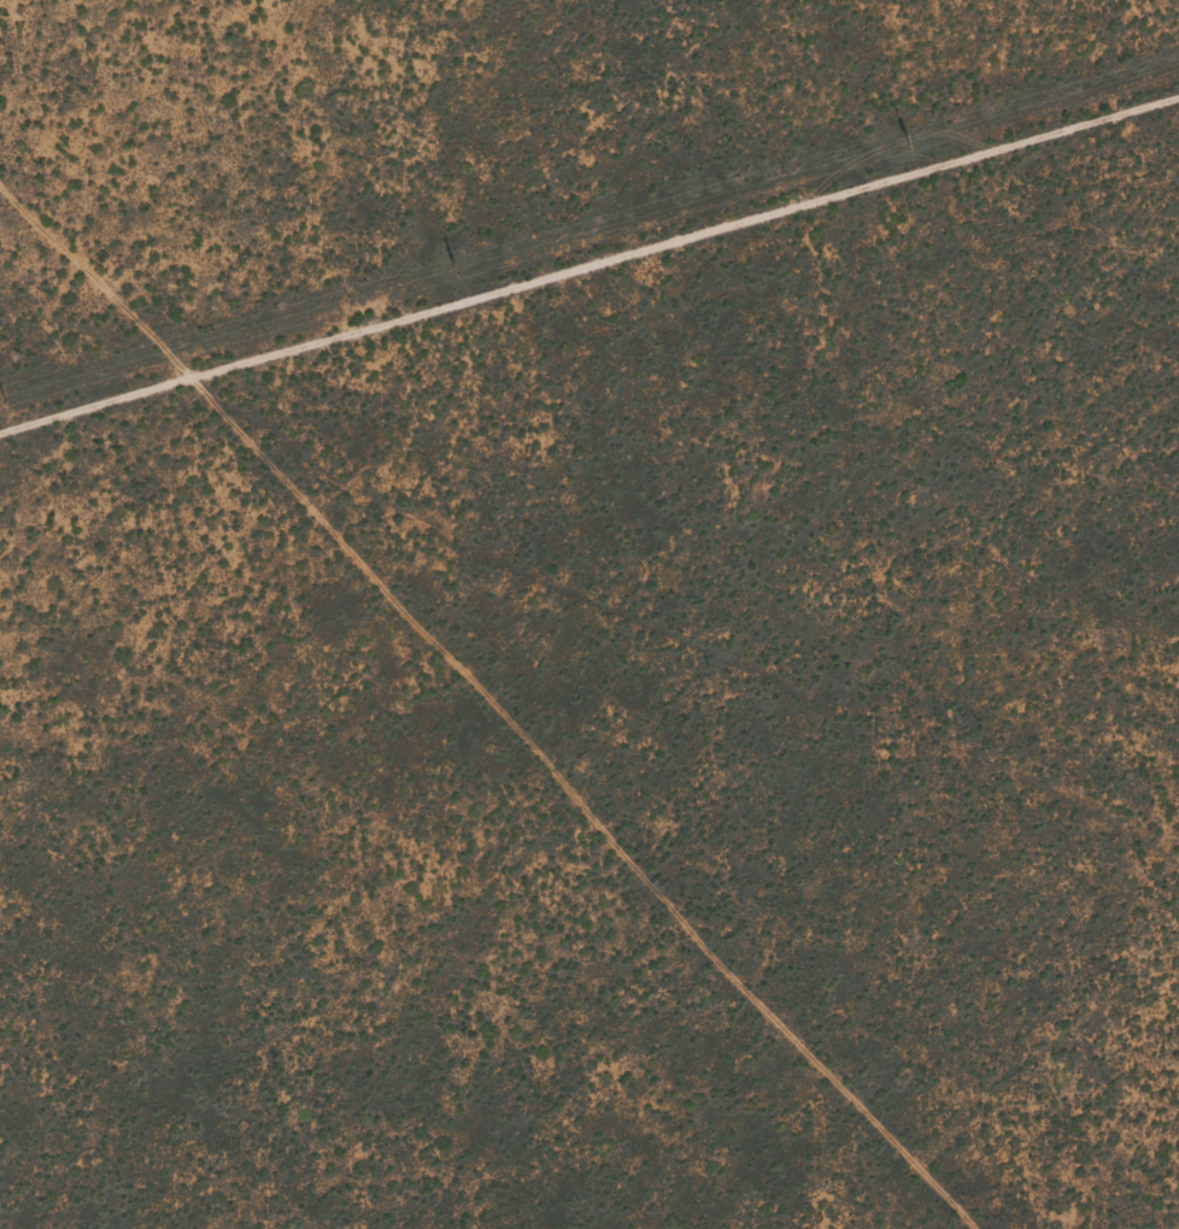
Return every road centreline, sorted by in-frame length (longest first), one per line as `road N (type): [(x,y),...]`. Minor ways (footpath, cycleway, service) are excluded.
road 1 (track): [(863,0),(1178,145)]

